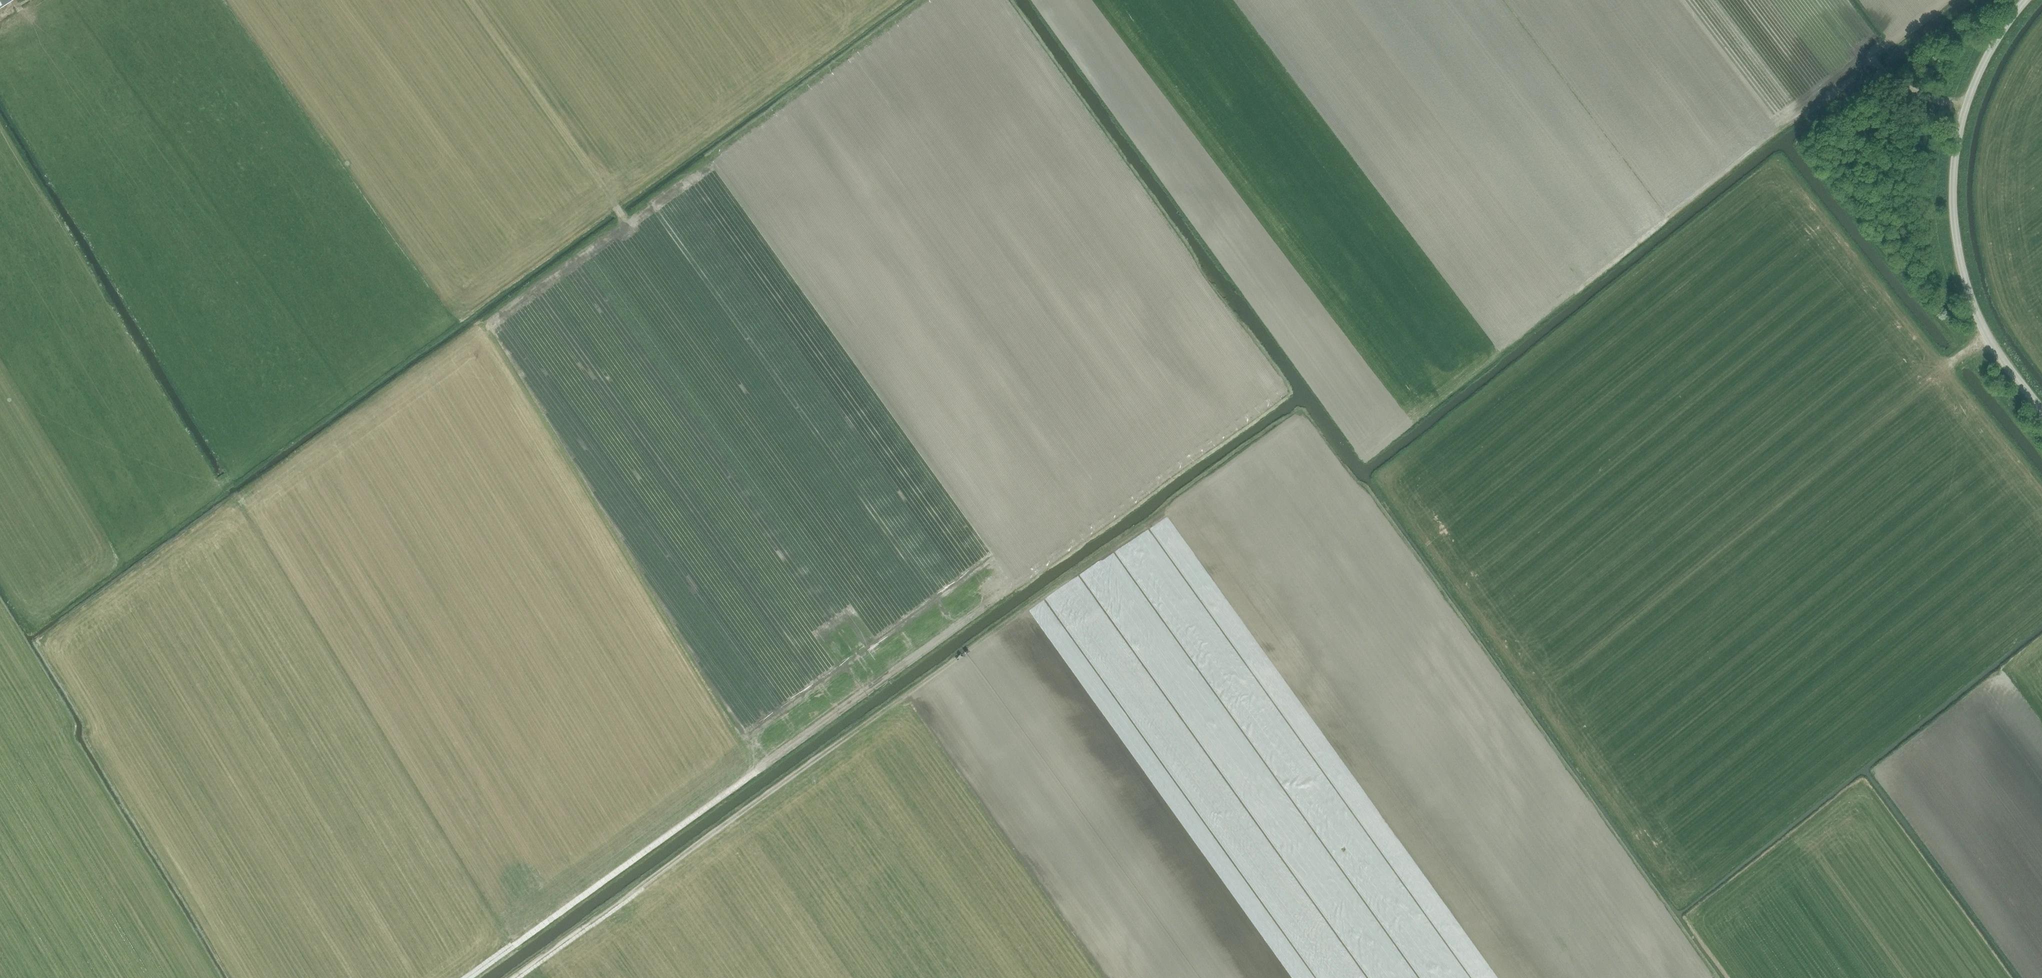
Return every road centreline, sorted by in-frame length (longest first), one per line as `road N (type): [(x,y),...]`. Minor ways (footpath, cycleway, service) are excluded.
road 1 (unclassified): [(2041,408),(1994,347),(1971,302),(1952,197),(1969,98),(2026,0)]

